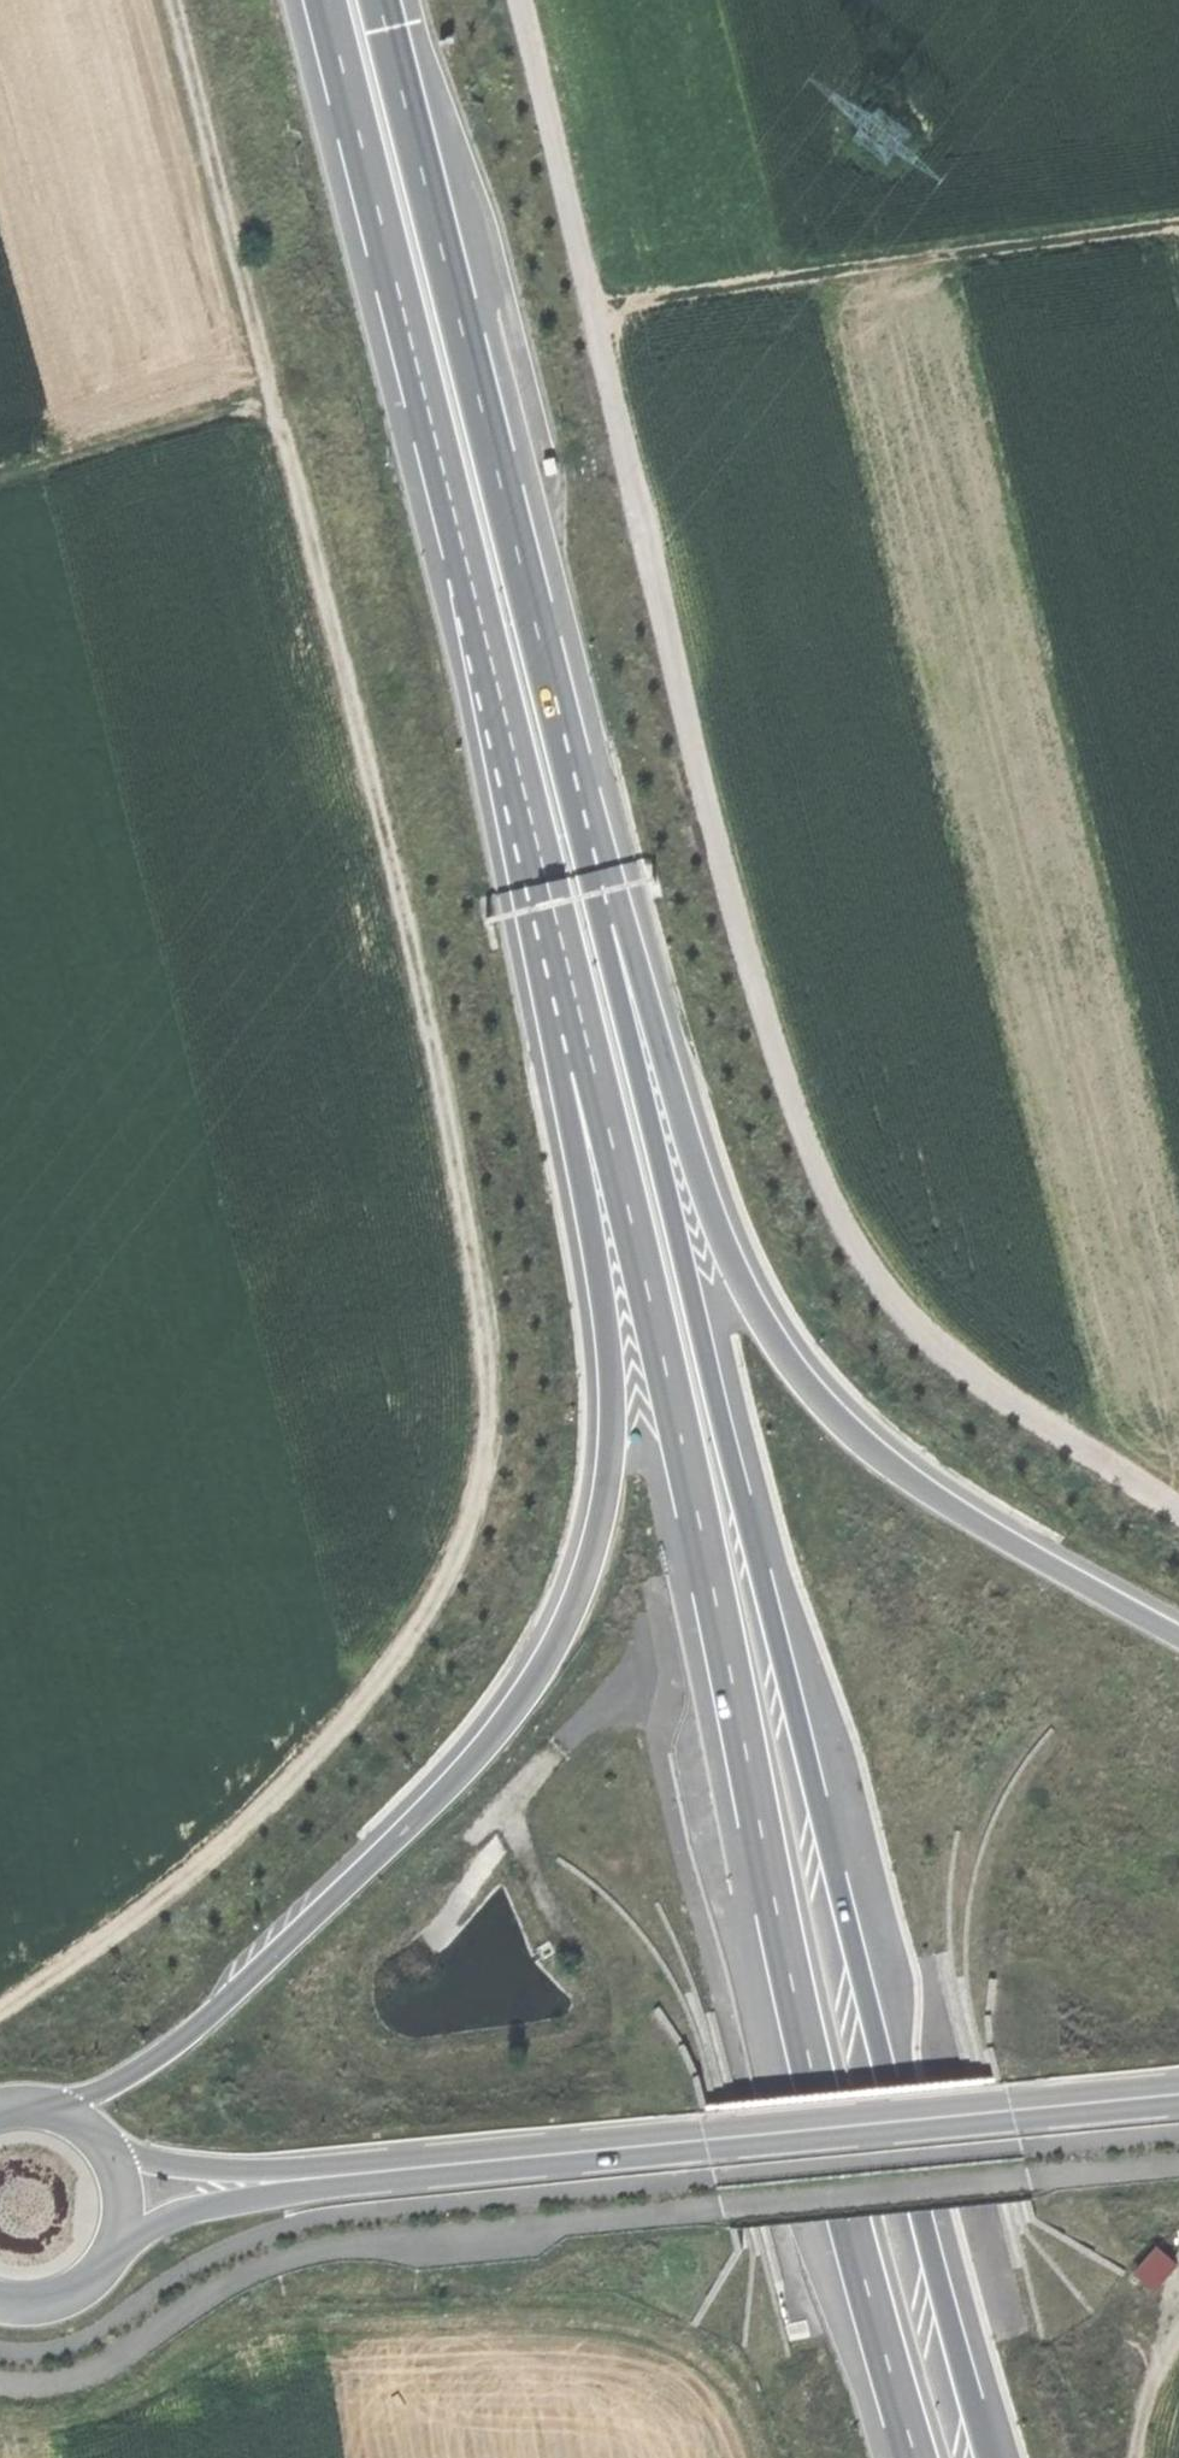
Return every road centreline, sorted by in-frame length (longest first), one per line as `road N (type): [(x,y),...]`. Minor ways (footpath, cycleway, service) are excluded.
road 1 (track): [(0,1998),(114,1927),(257,1811),(386,1672),(457,1561),(487,1456),(483,1301),(452,1127),(367,755),(173,0)]
road 2 (trunk): [(986,2457),(885,2087),(598,925),(554,695)]
road 3 (trunk): [(503,708),(662,1365),(804,2059),(915,2457)]
road 4 (trunk): [(503,708),(606,1346),(611,1430),(581,1585),(548,1659),(501,1727),(407,1829),(174,2046),(118,2084),(53,2108)]
road 5 (track): [(1086,1451),(956,1364),(899,1308),(852,1237),(817,1159),(724,863),(603,315),(524,0)]
road 6 (track): [(1178,2167),(332,2250),(236,2284),(90,2377),(0,2385)]
road 7 (trunk): [(1178,1637),(912,1480),(853,1434),(755,1315),(688,1143),(554,695)]
road 8 (track): [(0,2420),(85,2414),(134,2396),(240,2331),(593,2321),(650,2331),(698,2355),(735,2384),(773,2457)]
road 9 (trunk): [(326,0),(503,708)]
road 10 (trunk): [(554,695),(380,0)]
road 11 (secondary): [(1017,2112),(317,2179)]
road 12 (track): [(603,315),(675,297),(1178,224)]
road 13 (track): [(272,394),(0,478)]
road 14 (secondary): [(317,2179),(190,2167),(110,2149)]
road 15 (secondary): [(119,2242),(201,2208),(317,2179)]
road 16 (secondary): [(1017,2112),(1178,2096)]
road 17 (secondary): [(0,2301),(71,2294),(119,2242)]
road 18 (track): [(1137,2457),(1144,2418),(1178,2339)]

